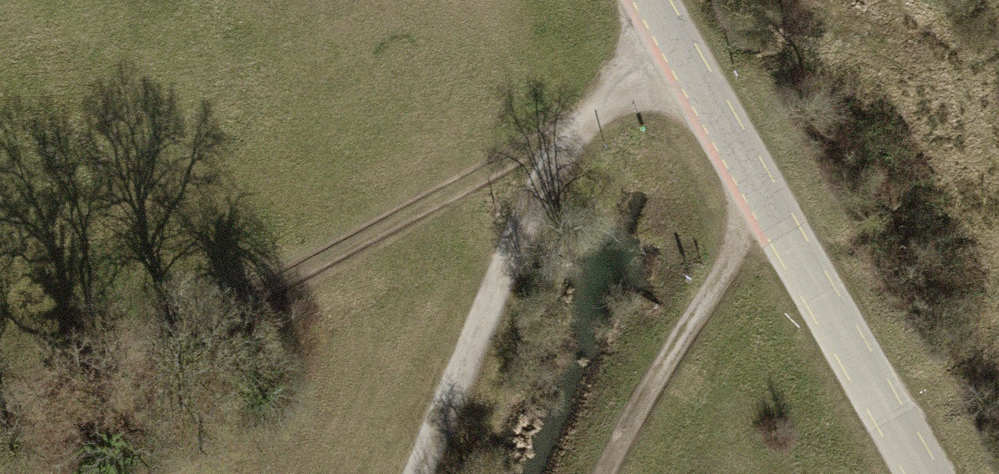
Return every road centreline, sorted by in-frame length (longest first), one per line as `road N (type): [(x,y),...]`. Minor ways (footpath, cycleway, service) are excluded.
road 1 (track): [(0,410),(309,278),(592,109)]
road 2 (unclassified): [(656,0),(927,473)]
road 3 (track): [(592,109),(430,473)]
road 4 (track): [(768,200),(638,388),(600,473)]

